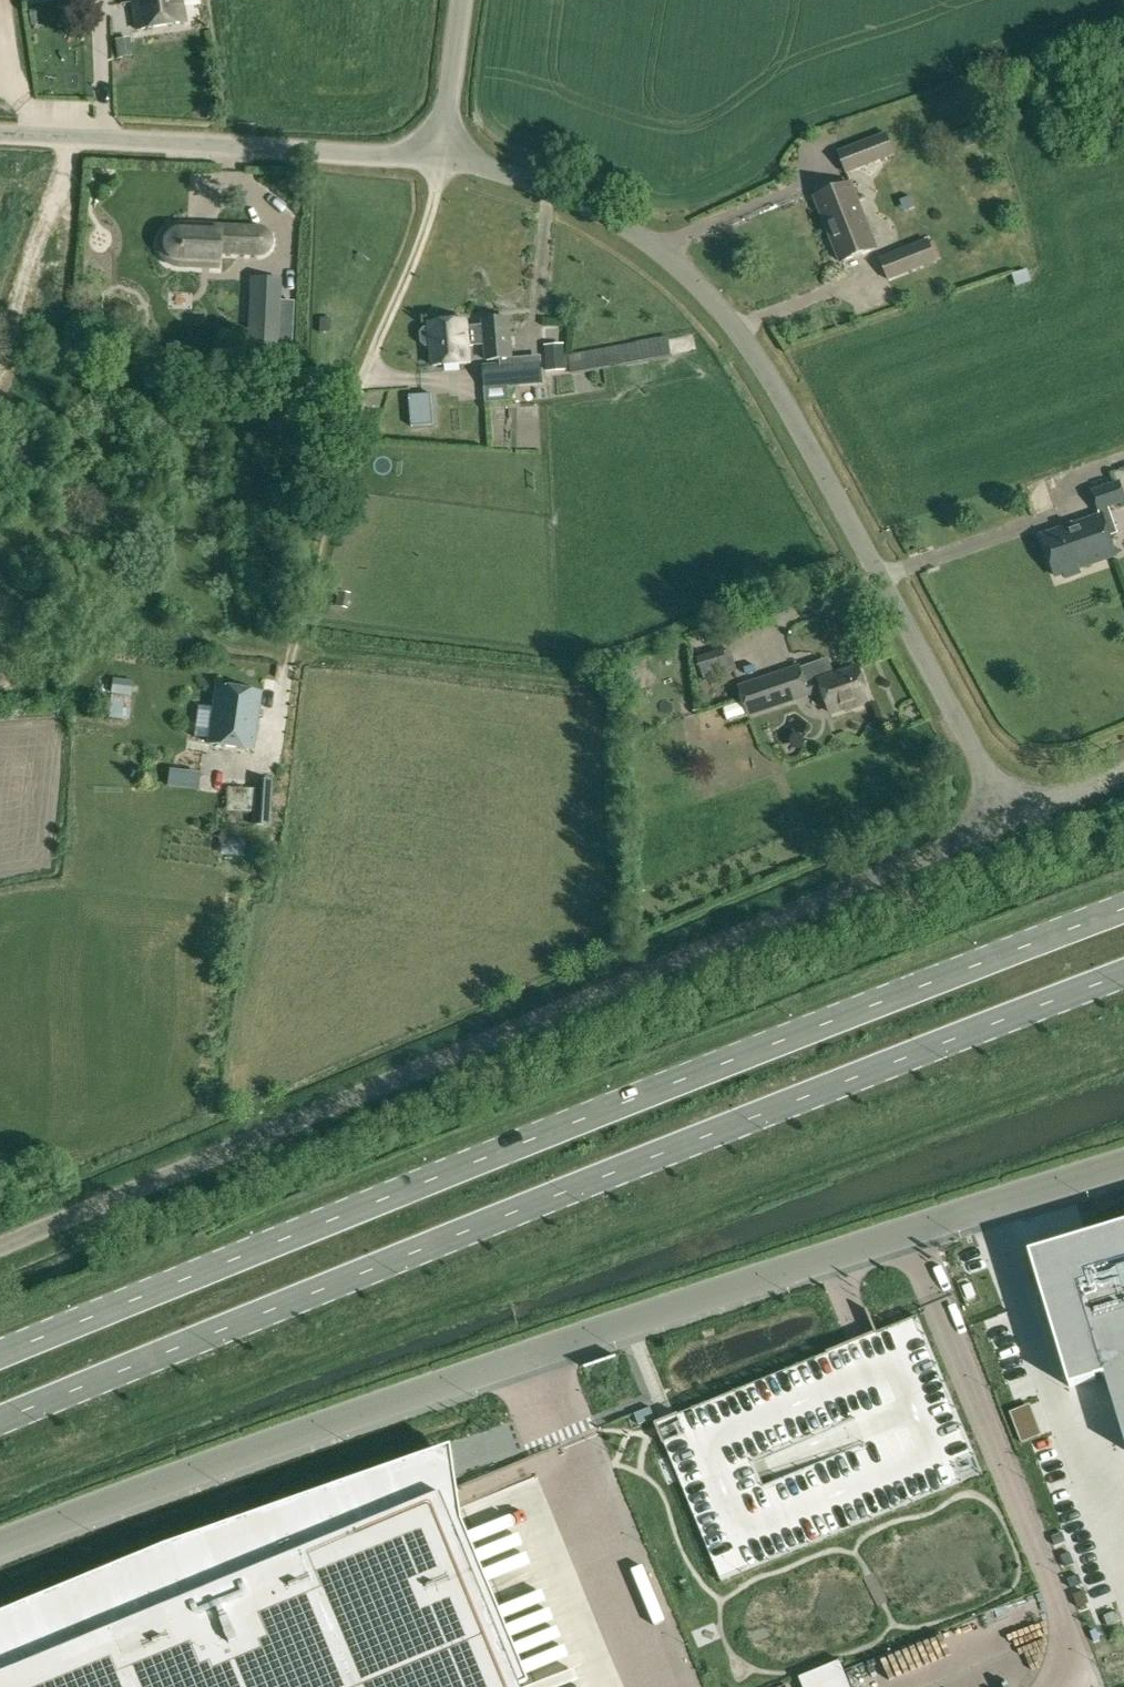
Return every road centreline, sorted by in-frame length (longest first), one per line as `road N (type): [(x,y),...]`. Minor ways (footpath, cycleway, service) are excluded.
road 1 (primary): [(0,1424),(693,1143),(1123,982)]
road 2 (primary): [(1123,919),(0,1360)]
road 3 (unclassified): [(1123,1161),(695,1297),(0,1541)]
road 4 (unclassified): [(0,1247),(1013,815)]
road 5 (unclassified): [(1013,815),(738,341),(680,267),(543,179),(443,151)]
road 6 (unclassified): [(0,134),(443,151)]
road 7 (unclassified): [(443,151),(466,0)]

